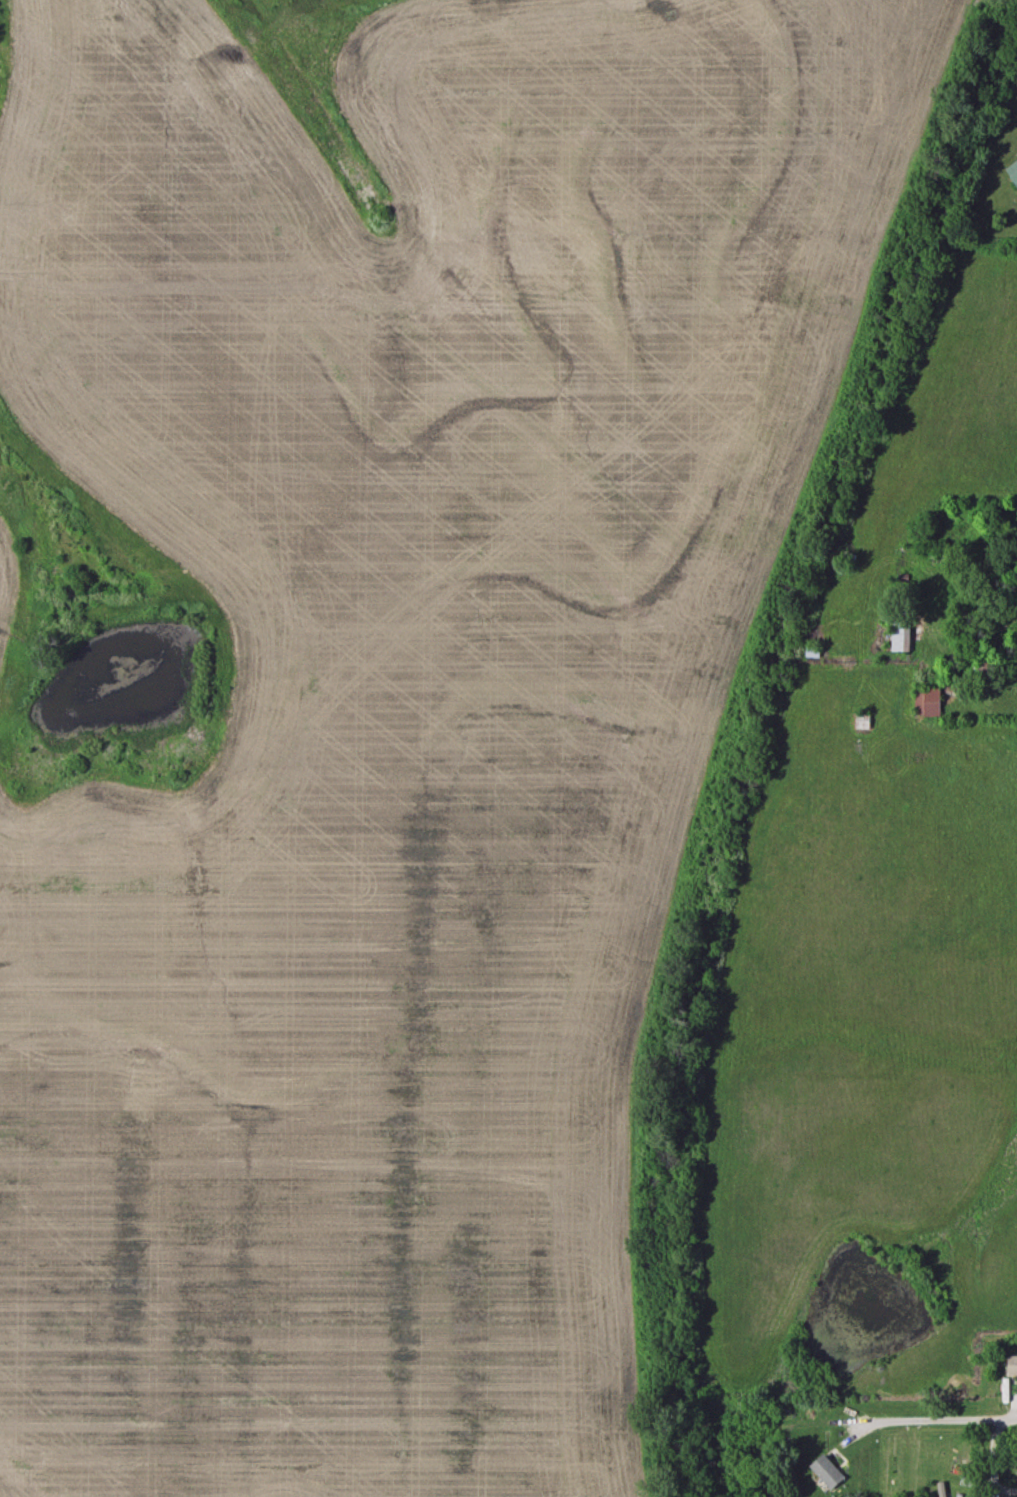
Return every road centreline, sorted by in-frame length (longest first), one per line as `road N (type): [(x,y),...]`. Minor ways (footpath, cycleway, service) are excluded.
road 1 (residential): [(1016,679),(832,679)]

